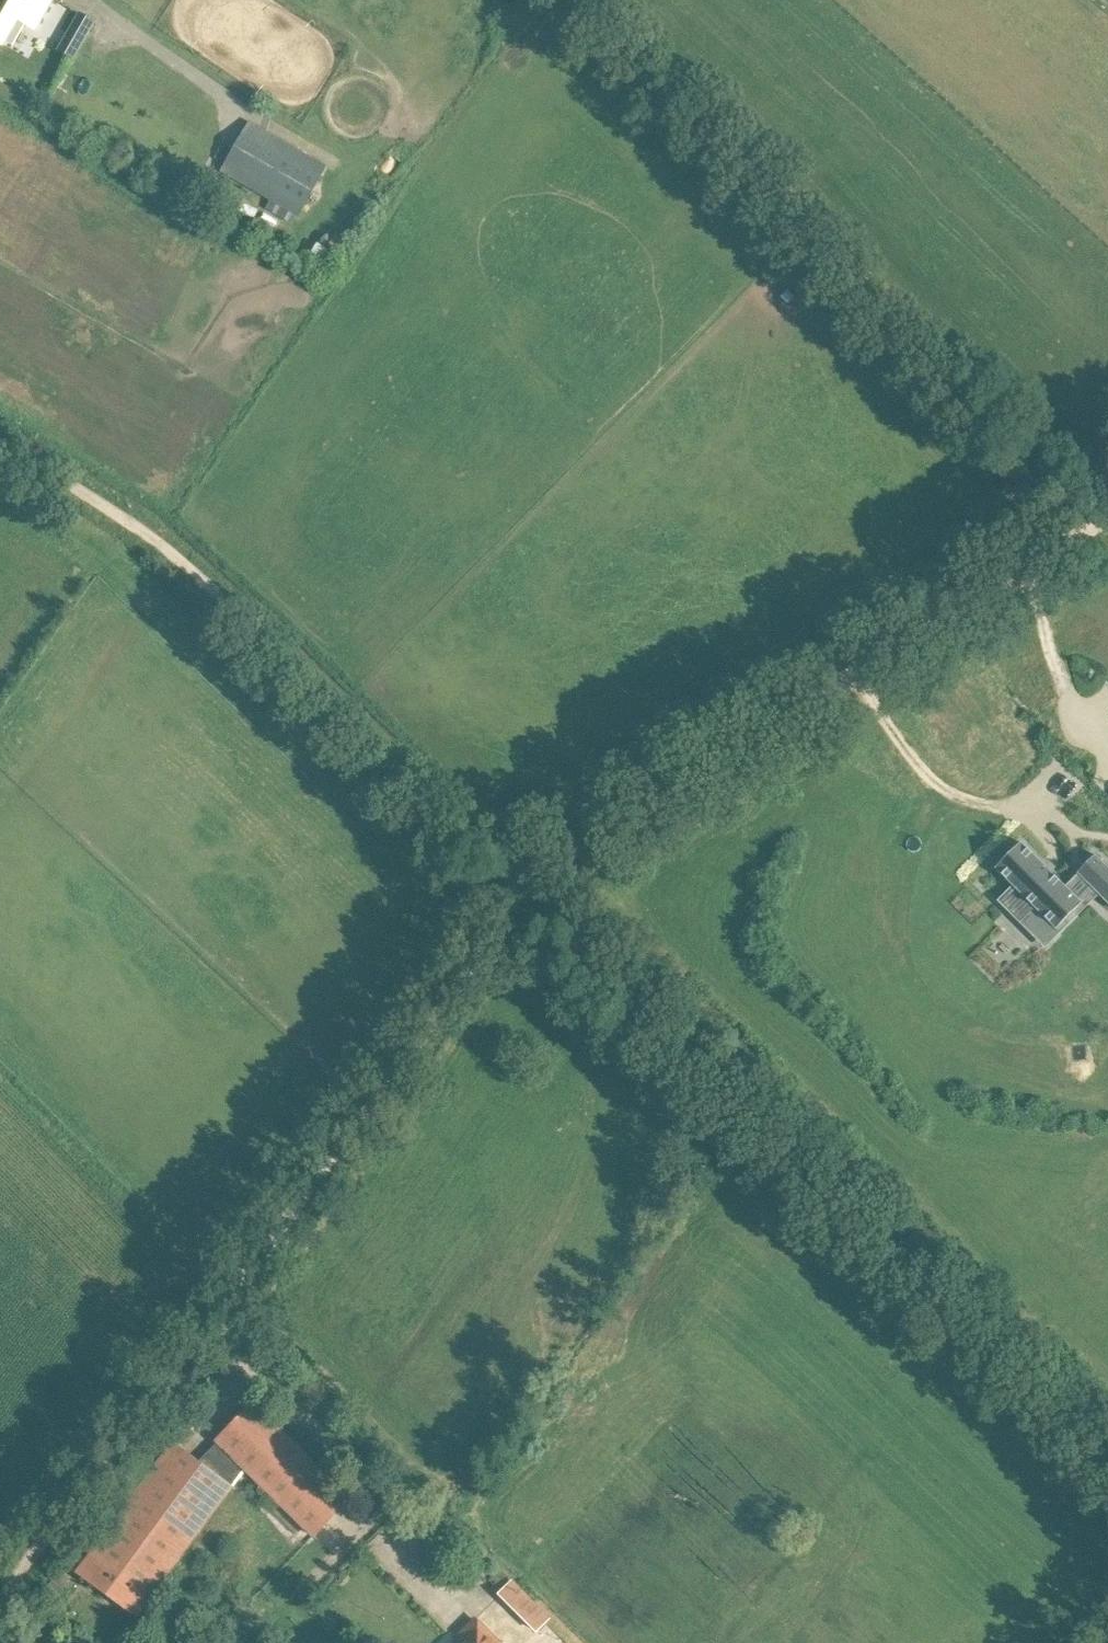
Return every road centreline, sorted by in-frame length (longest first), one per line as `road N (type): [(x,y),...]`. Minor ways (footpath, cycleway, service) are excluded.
road 1 (track): [(0,1585),(518,883)]
road 2 (track): [(518,883),(1107,1471)]
road 3 (track): [(518,883),(1107,513)]
road 4 (track): [(0,449),(148,538),(518,883)]

